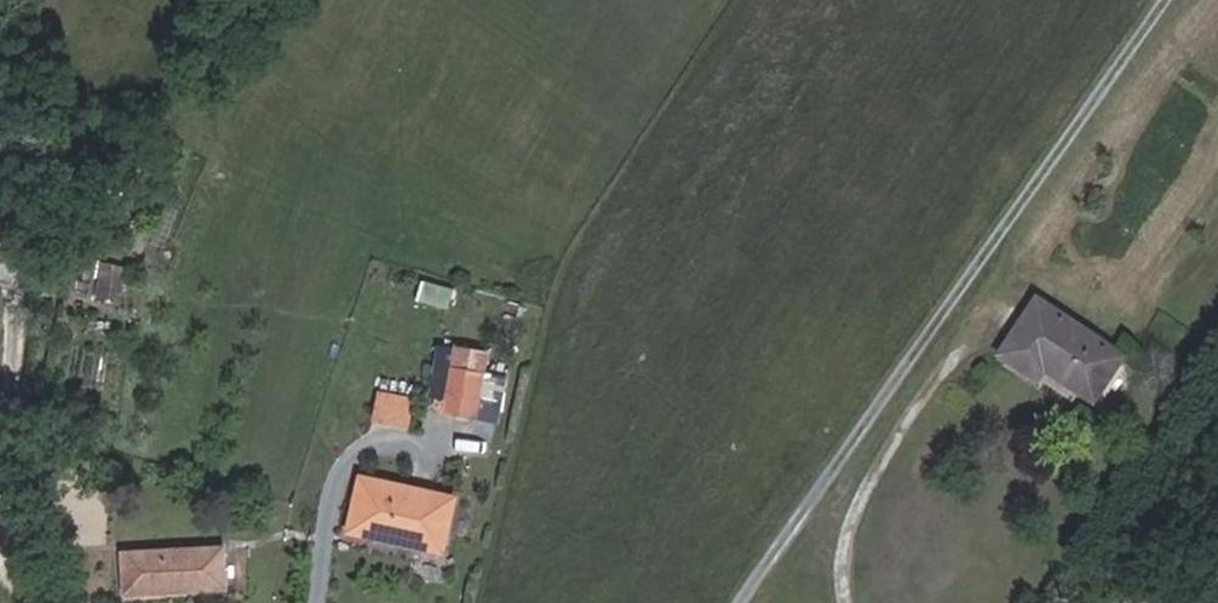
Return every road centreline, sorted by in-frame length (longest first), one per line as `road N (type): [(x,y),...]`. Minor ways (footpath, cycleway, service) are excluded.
road 1 (track): [(34,602),(4,434),(19,124),(2,0)]
road 2 (track): [(205,0),(96,138),(18,198)]

